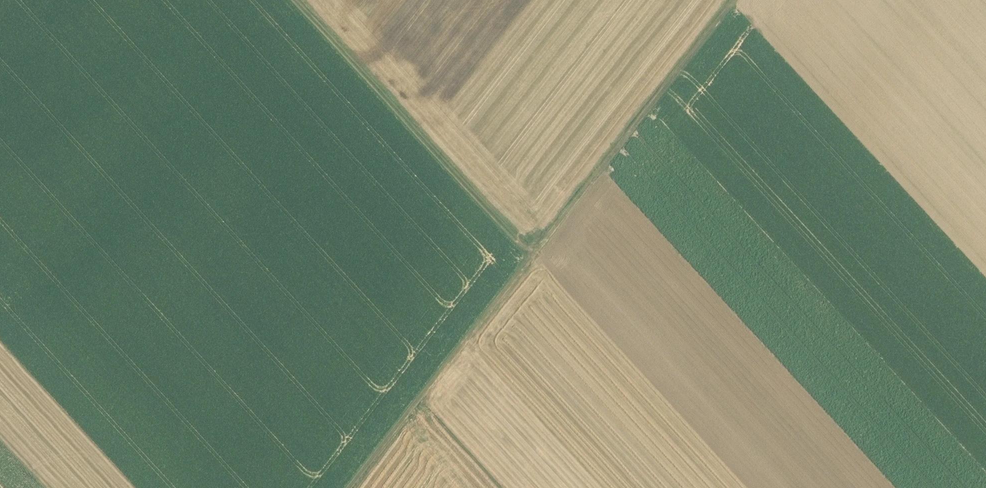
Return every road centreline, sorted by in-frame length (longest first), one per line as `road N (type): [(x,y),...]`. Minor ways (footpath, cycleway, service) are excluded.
road 1 (track): [(733,0),(634,144),(362,487)]
road 2 (track): [(541,264),(299,0)]

